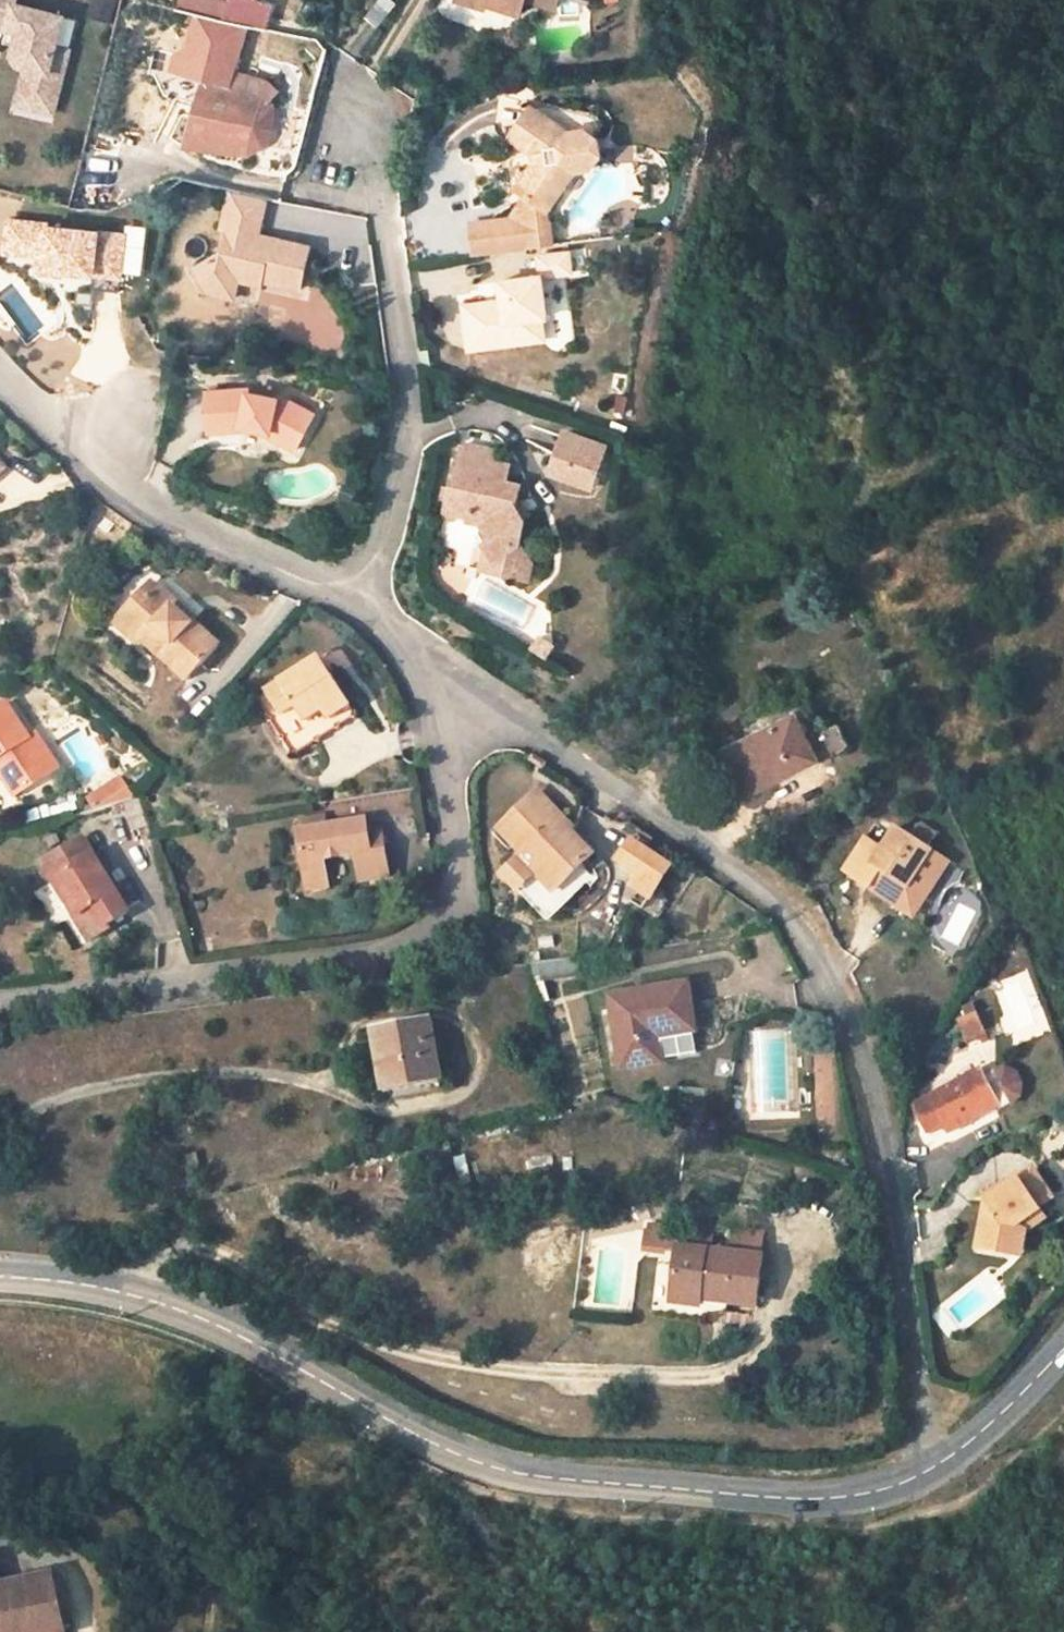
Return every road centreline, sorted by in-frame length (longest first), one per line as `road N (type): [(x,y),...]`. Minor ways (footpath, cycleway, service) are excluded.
road 1 (unclassified): [(932,1468),(881,1123),(849,1019),(798,925),(697,843),(437,670)]
road 2 (tertiary): [(0,1275),(136,1294),(239,1336),(469,1458),(548,1481),(785,1499),(900,1486),(932,1468)]
road 3 (residential): [(437,670),(451,886),(426,930),(382,956),(0,1009)]
road 4 (residential): [(346,92),(385,220),(406,413),(386,523),(352,601)]
road 5 (unclassified): [(352,601),(156,505),(0,374)]
road 6 (tertiary): [(932,1468),(983,1431),(1063,1349)]

